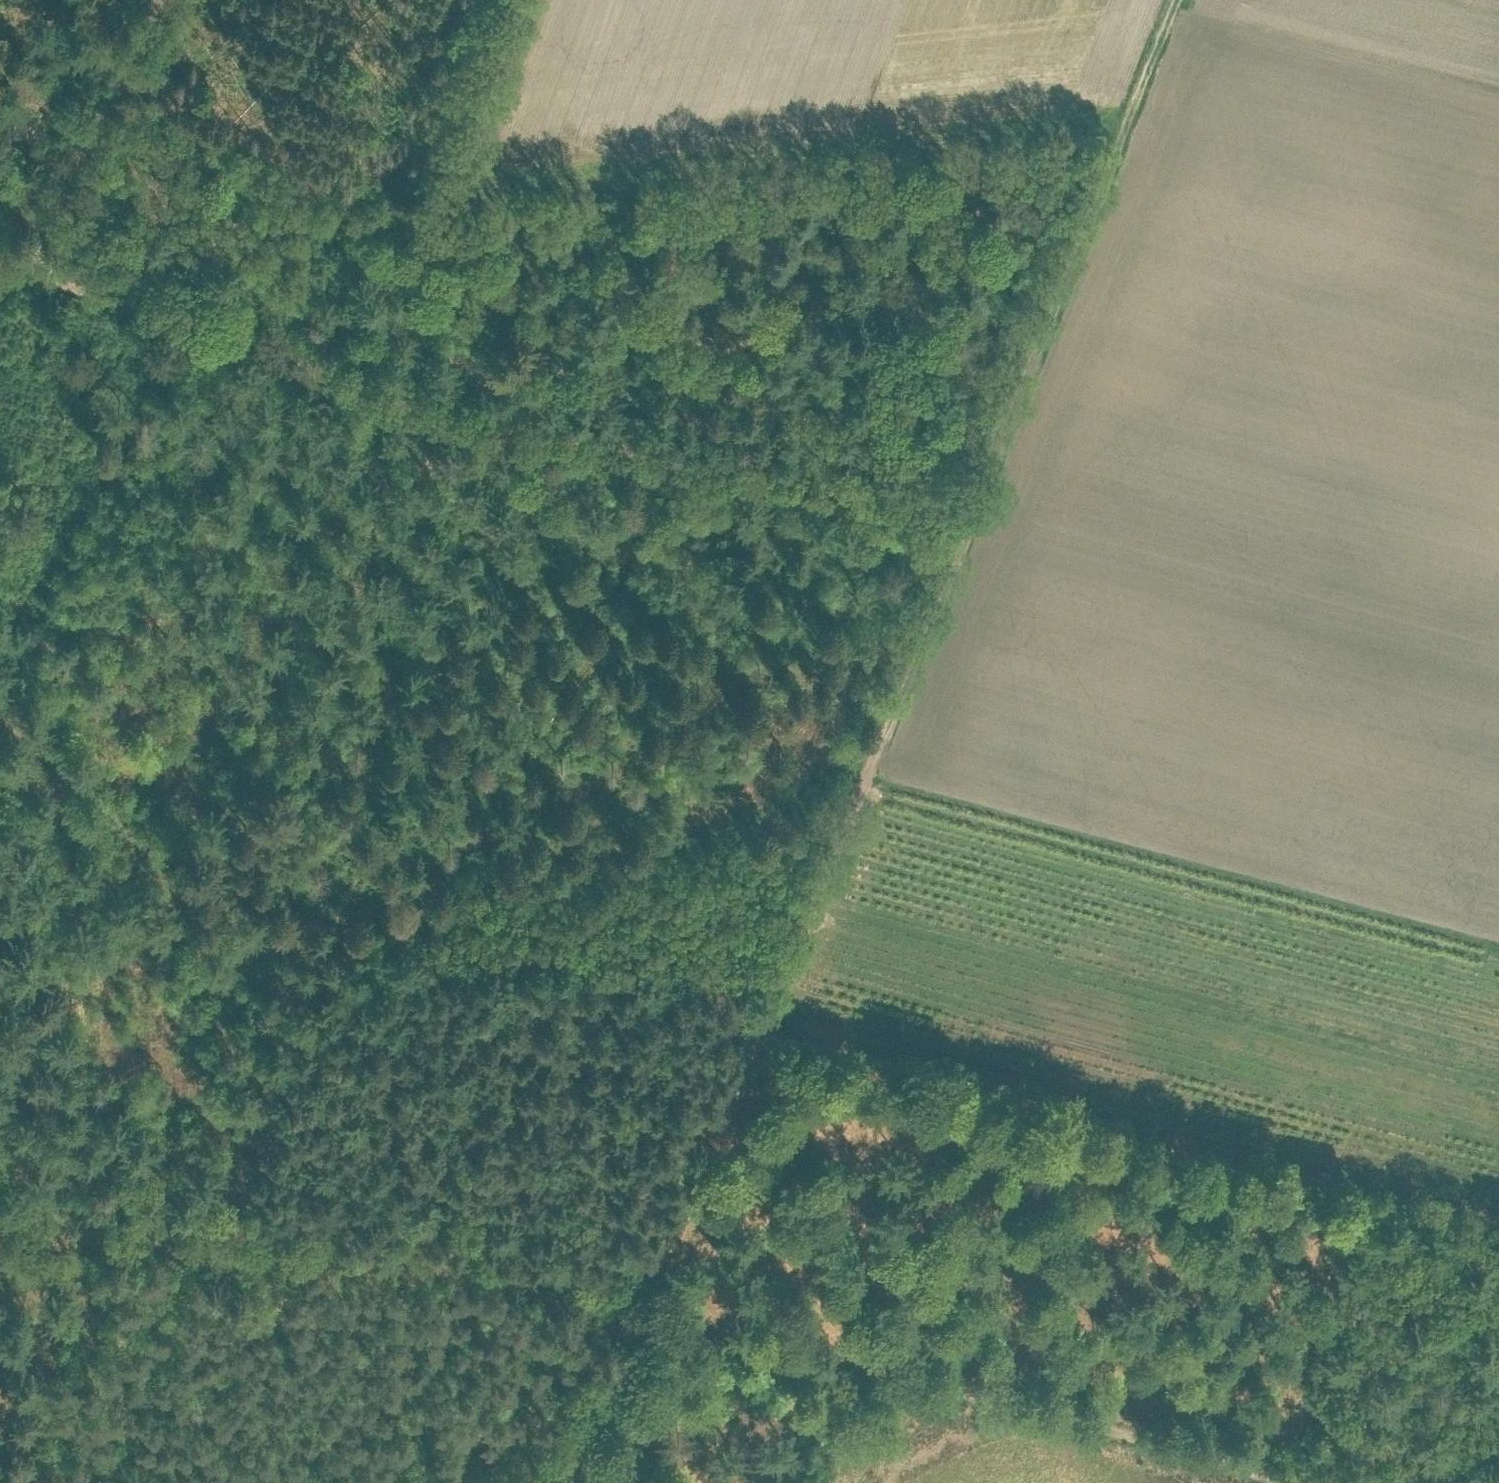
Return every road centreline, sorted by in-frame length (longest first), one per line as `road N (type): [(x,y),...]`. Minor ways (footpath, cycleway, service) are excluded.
road 1 (track): [(0,1231),(329,1241),(502,1261),(1333,1482)]
road 2 (track): [(162,0),(33,255),(518,426),(741,470),(970,498)]
road 3 (track): [(970,498),(581,1482)]
road 4 (track): [(1174,0),(970,498)]

